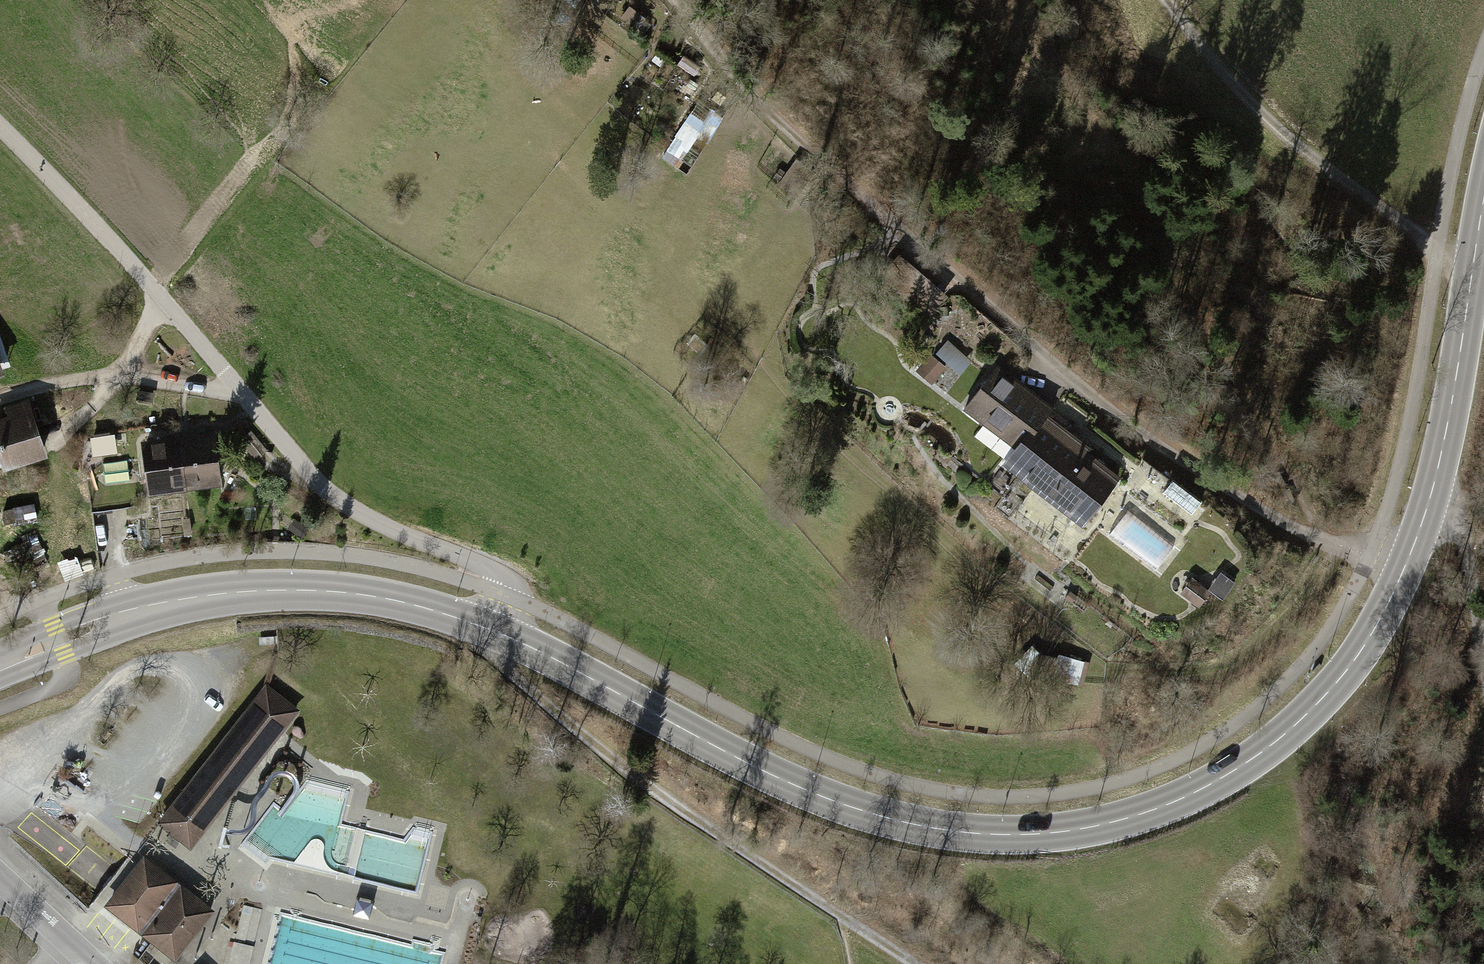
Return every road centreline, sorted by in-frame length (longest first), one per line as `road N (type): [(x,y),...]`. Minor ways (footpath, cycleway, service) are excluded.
road 1 (secondary): [(1483,218),(1449,429),(1407,571),(1375,633),(1290,735),(1230,778),(1157,810),(1090,829),(948,833),(822,798),(738,762),(503,631),(411,604),(322,590),(239,590),(148,606),(0,669)]
road 2 (track): [(1407,571),(1245,515),(1006,333),(676,0)]
road 3 (track): [(503,631),(500,573),(345,504),(0,126)]
road 4 (track): [(503,631),(510,672),(552,721),(908,963)]
road 5 (track): [(1168,0),(1238,89),(1334,175),(1436,241),(1476,255)]
road 6 (track): [(241,396),(123,374),(0,397)]
road 7 (track): [(1483,665),(1473,584),(1483,504)]
road 8 (residential): [(97,963),(0,876)]

